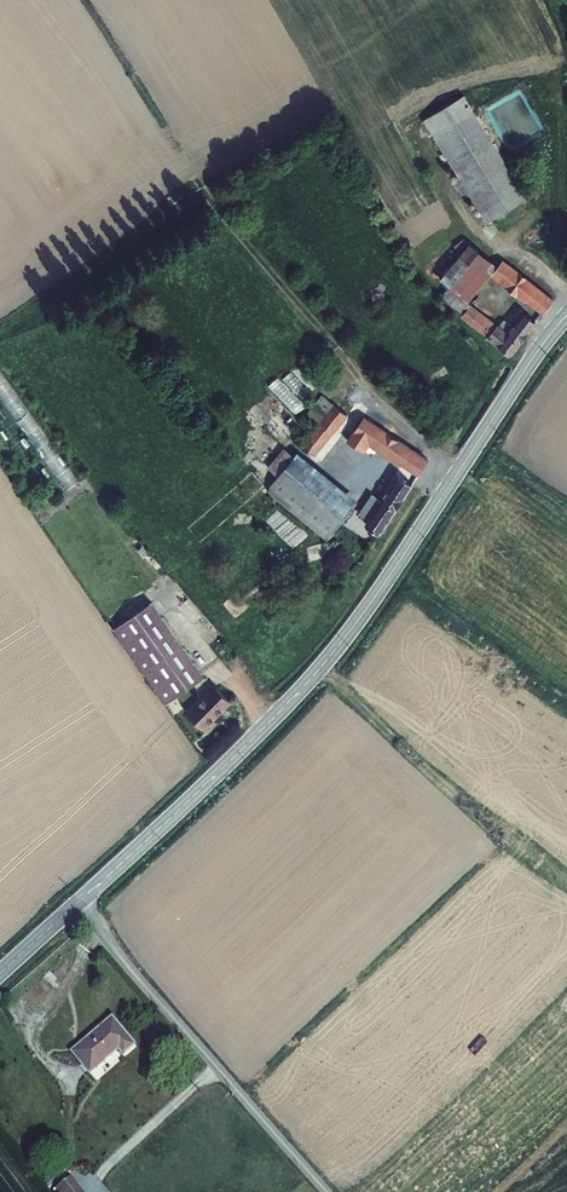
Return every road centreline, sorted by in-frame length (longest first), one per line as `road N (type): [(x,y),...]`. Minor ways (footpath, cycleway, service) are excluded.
road 1 (secondary): [(78,902),(337,647),(566,314)]
road 2 (unclassified): [(78,902),(327,1191)]

